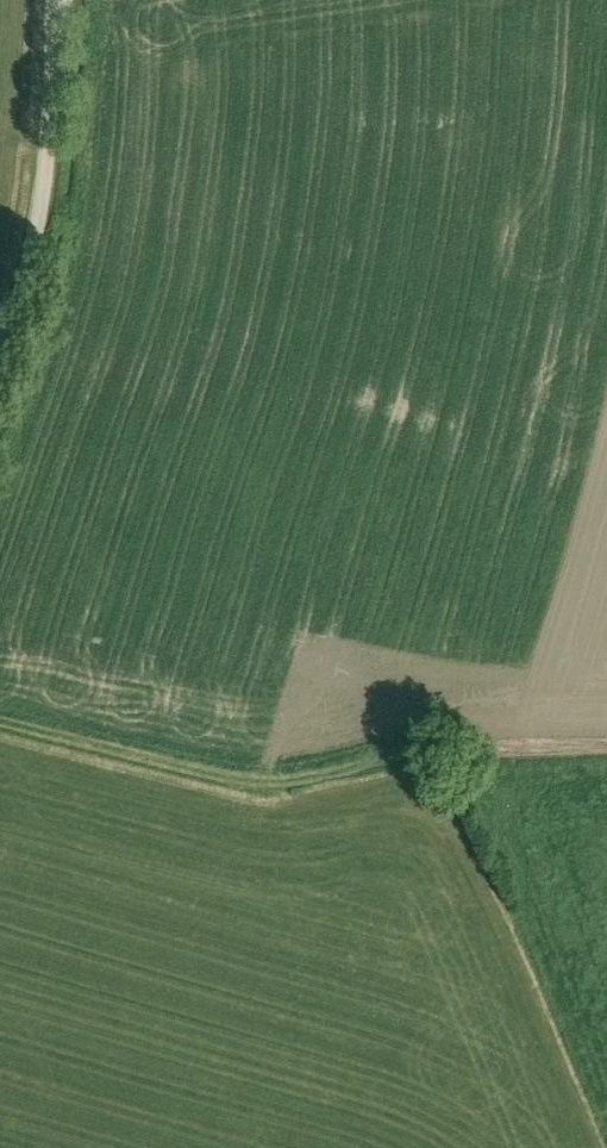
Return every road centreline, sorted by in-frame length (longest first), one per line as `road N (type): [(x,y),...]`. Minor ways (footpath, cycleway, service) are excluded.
road 1 (unclassified): [(0,355),(40,221),(57,0)]

